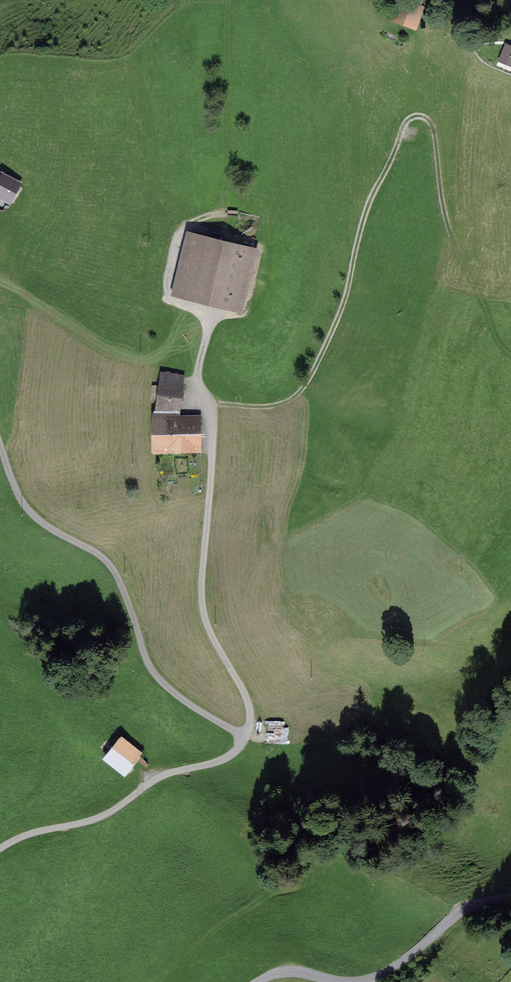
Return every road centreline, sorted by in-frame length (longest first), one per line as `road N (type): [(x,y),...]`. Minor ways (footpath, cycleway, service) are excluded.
road 1 (track): [(0,850),(100,818),(154,782),(231,756),(251,718),(213,635),(203,592),(214,443),(200,384),(213,317)]
road 2 (track): [(452,240),(431,125),(406,125),(368,204),(350,291),(301,394),(269,409),(206,405)]
road 3 (track): [(0,442),(36,517),(115,569),(160,681),(245,734)]
road 4 (unclassified): [(510,896),(462,912),(395,972),(366,981)]

